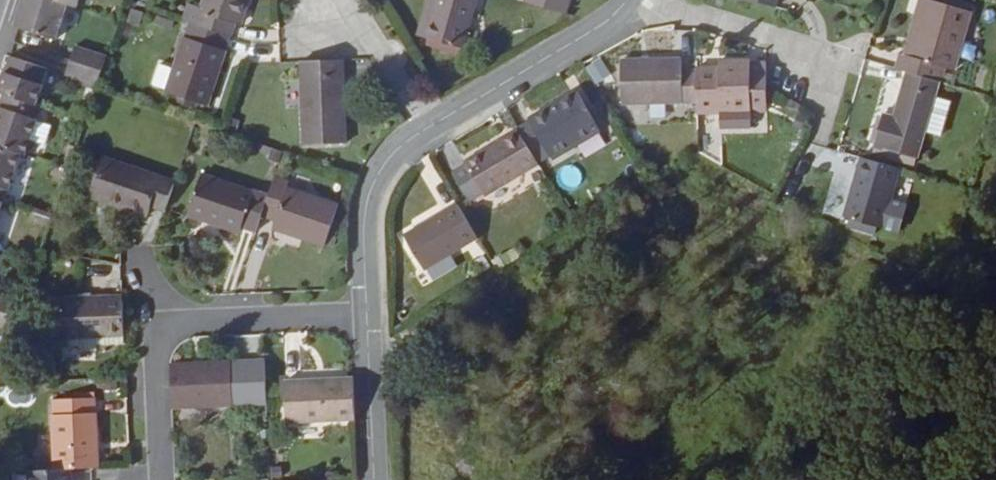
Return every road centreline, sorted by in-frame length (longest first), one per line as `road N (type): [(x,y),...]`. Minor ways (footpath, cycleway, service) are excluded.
road 1 (residential): [(429,129),(596,30),(628,0)]
road 2 (residential): [(635,0),(818,55),(823,95)]
road 3 (residential): [(366,314),(155,327)]
road 4 (residential): [(366,314),(372,184),(393,154),(429,129)]
road 5 (residential): [(429,129),(354,10),(320,0)]
road 6 (residential): [(372,479),(366,314)]
road 7 (residential): [(155,327),(159,467),(152,479)]

